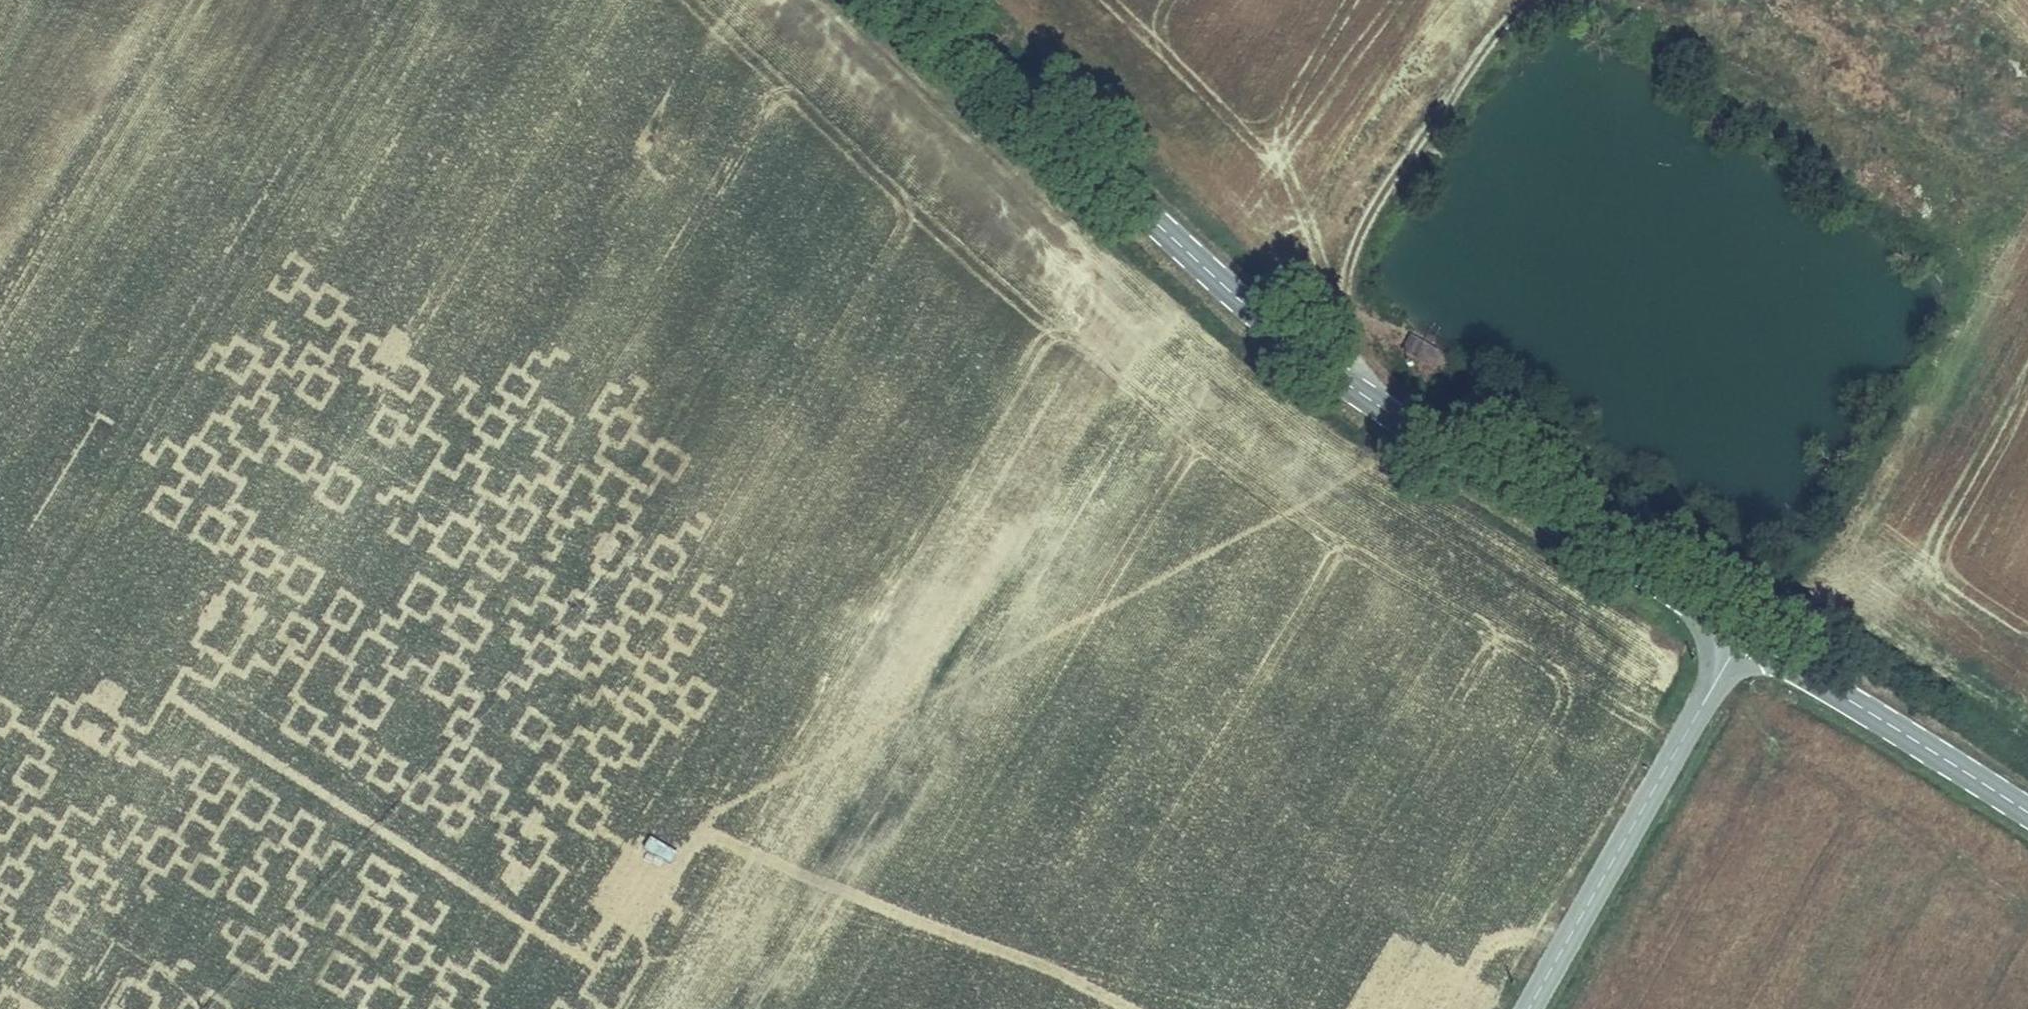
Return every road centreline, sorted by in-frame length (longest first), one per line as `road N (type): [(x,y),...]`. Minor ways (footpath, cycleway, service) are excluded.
road 1 (secondary): [(916,0),(1254,306),(1420,429),(1742,637)]
road 2 (unclassified): [(1531,1008),(1742,637)]
road 3 (secondary): [(1742,637),(2027,812)]

